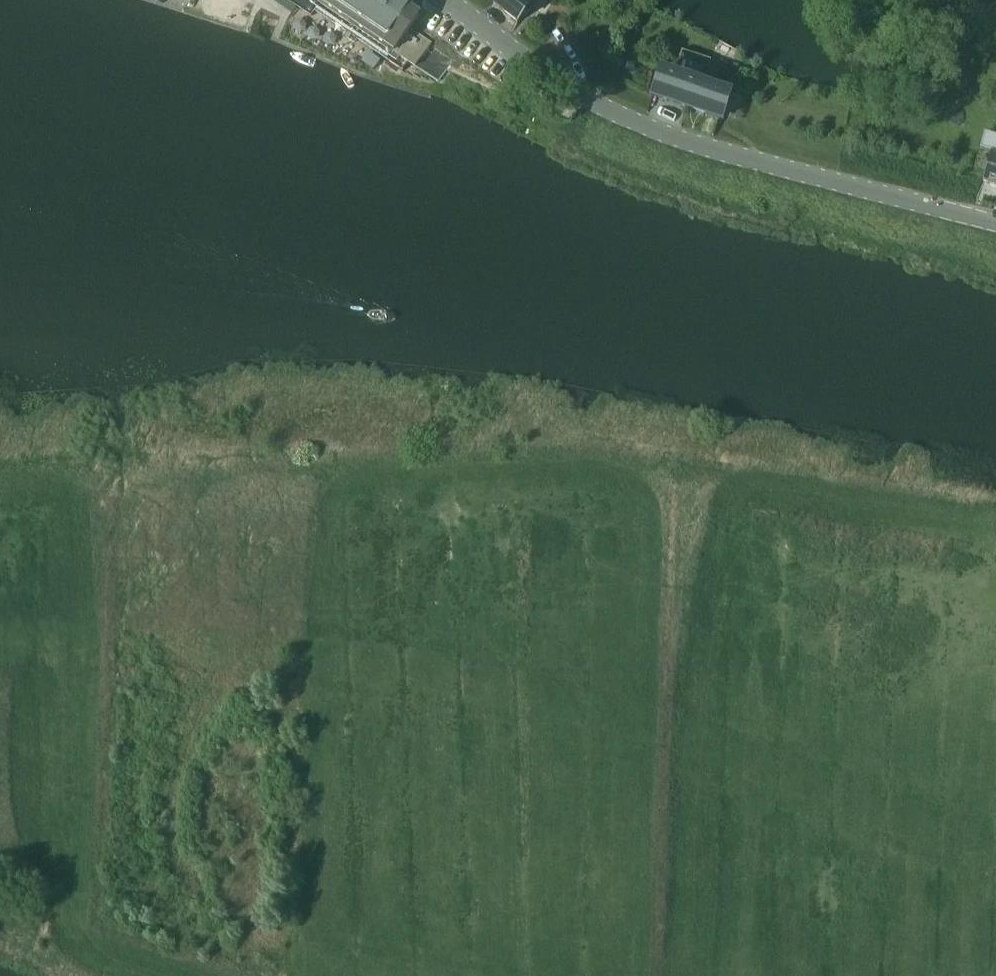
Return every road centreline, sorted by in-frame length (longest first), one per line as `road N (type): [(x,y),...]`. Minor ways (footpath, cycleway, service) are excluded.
road 1 (tertiary): [(995,223),(680,138),(579,94),(447,0)]

